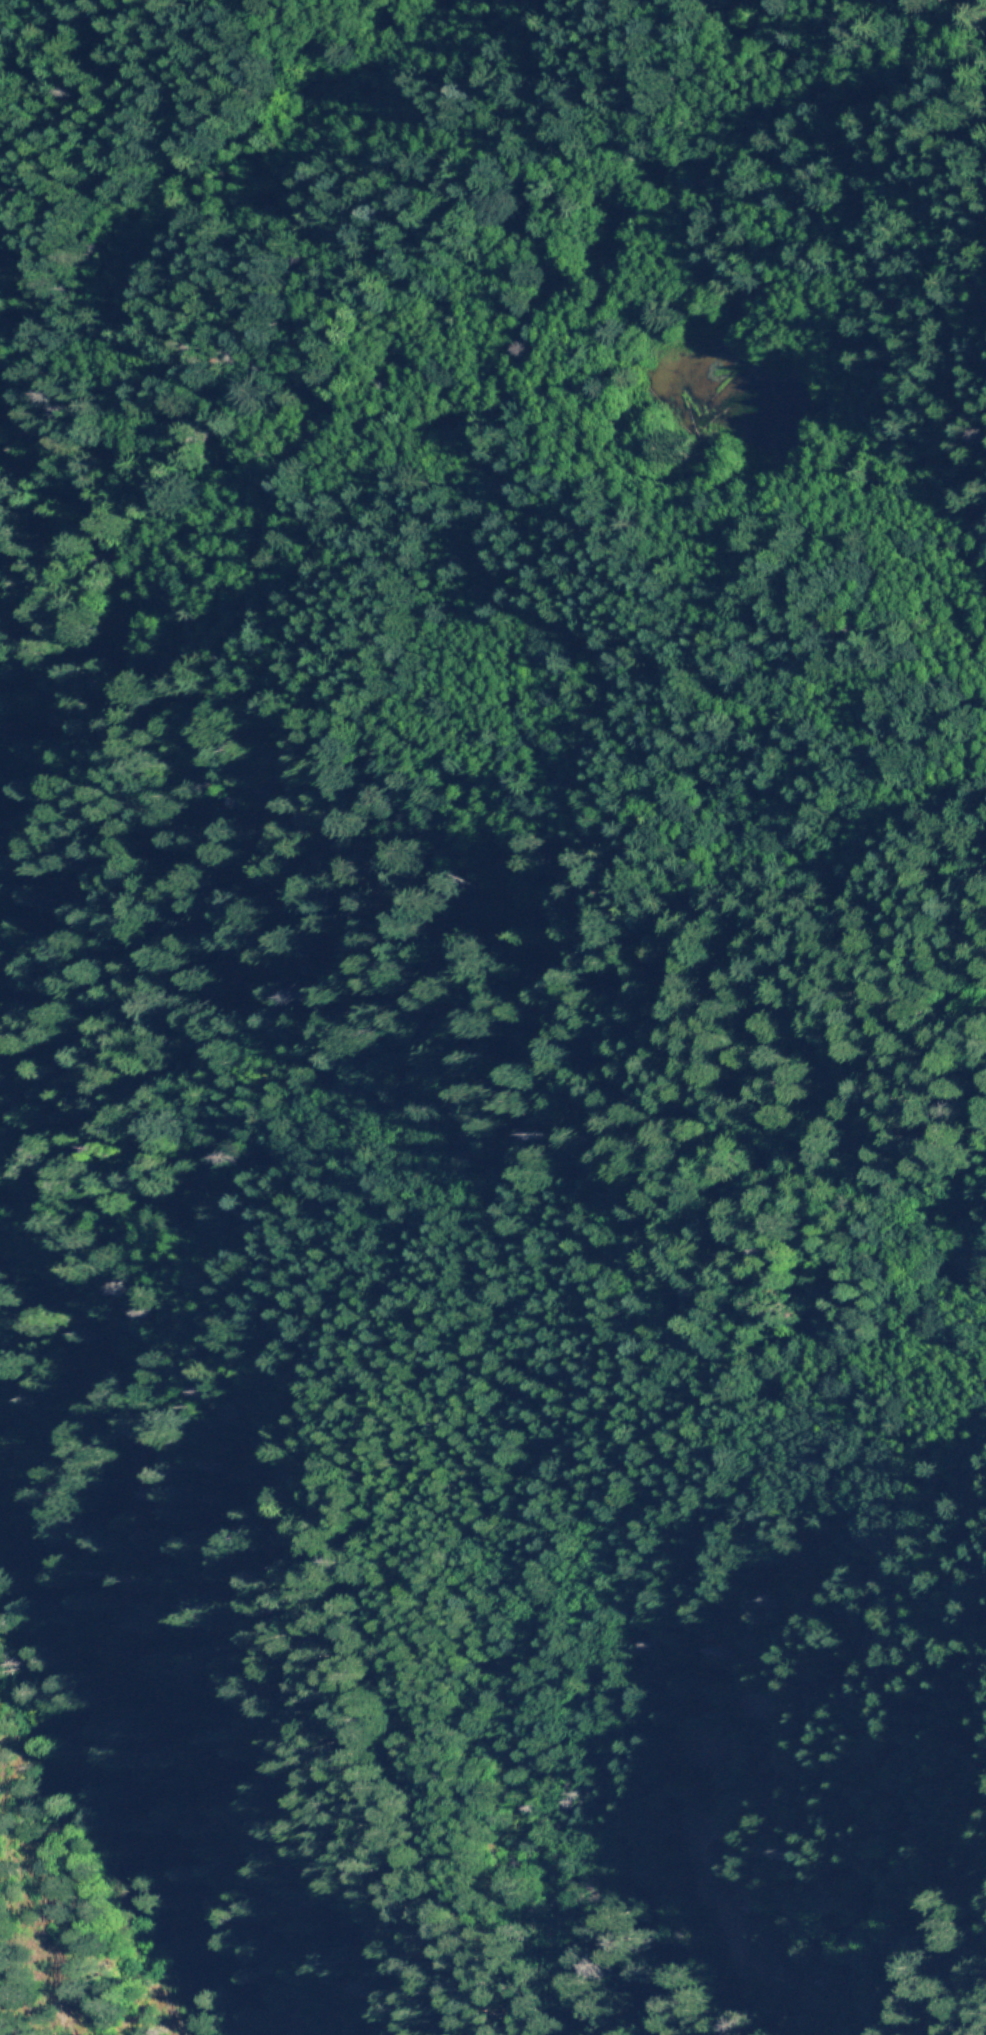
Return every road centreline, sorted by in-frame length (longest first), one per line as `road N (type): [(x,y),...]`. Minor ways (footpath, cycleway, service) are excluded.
road 1 (track): [(985,749),(814,749),(724,676),(700,628),(730,531),(790,513),(985,510)]

